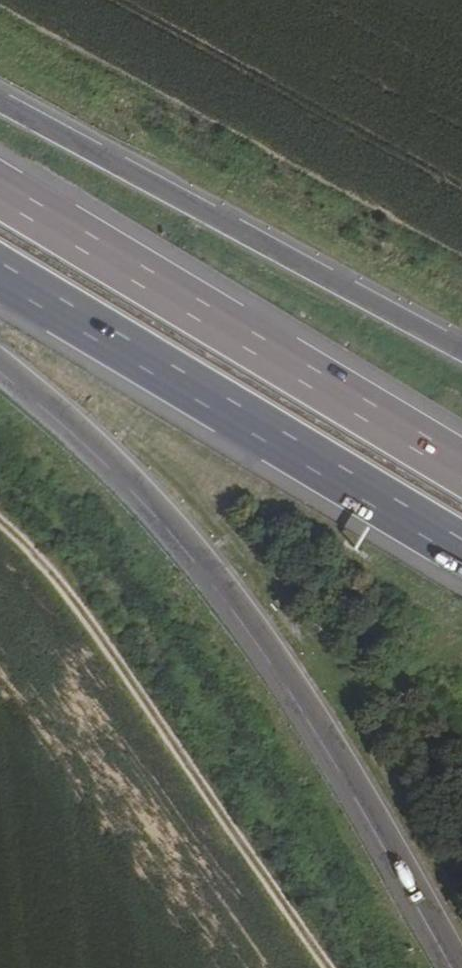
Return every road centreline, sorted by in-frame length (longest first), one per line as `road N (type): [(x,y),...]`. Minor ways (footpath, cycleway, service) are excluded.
road 1 (motorway): [(0,374),(191,558),(353,794),(450,967)]
road 2 (track): [(0,522),(26,542),(328,967)]
road 3 (motorway): [(461,467),(0,192)]
road 4 (motorway): [(0,274),(461,548)]
road 5 (motorway): [(461,351),(0,109)]

